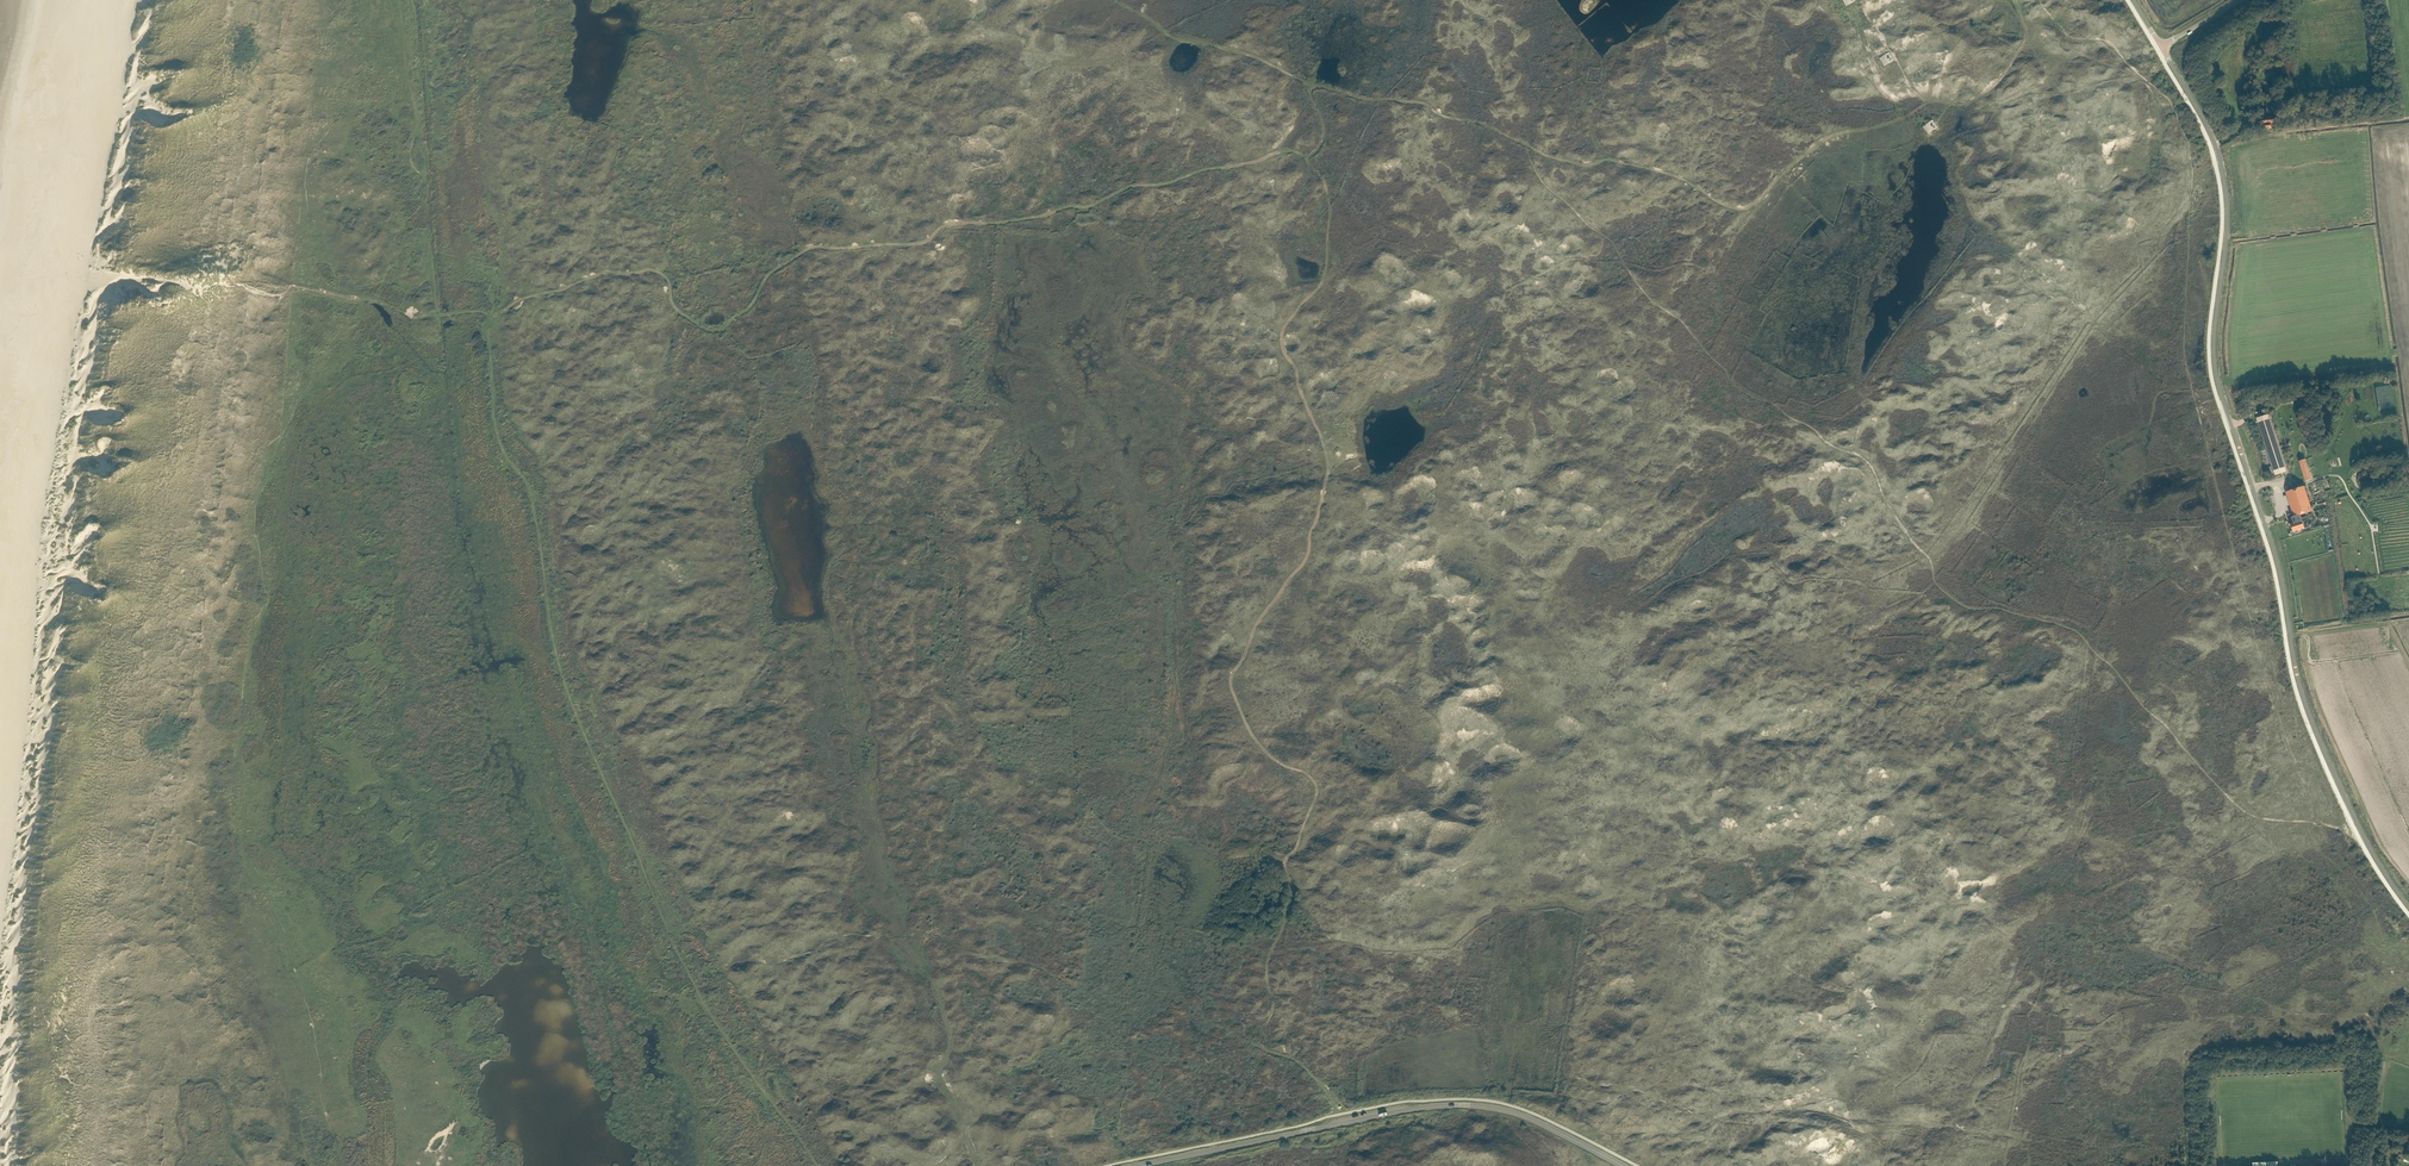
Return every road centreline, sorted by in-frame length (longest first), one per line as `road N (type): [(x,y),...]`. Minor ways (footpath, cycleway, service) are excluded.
road 1 (unclassified): [(2408,907),(2365,841),(2300,688),(2275,558),(2216,382),(2213,340),(2226,239),(2221,173),(2162,48)]
road 2 (unclassified): [(1137,1165),(1455,1106),(1525,1117),(1624,1165)]
road 3 (track): [(80,273),(121,0)]

